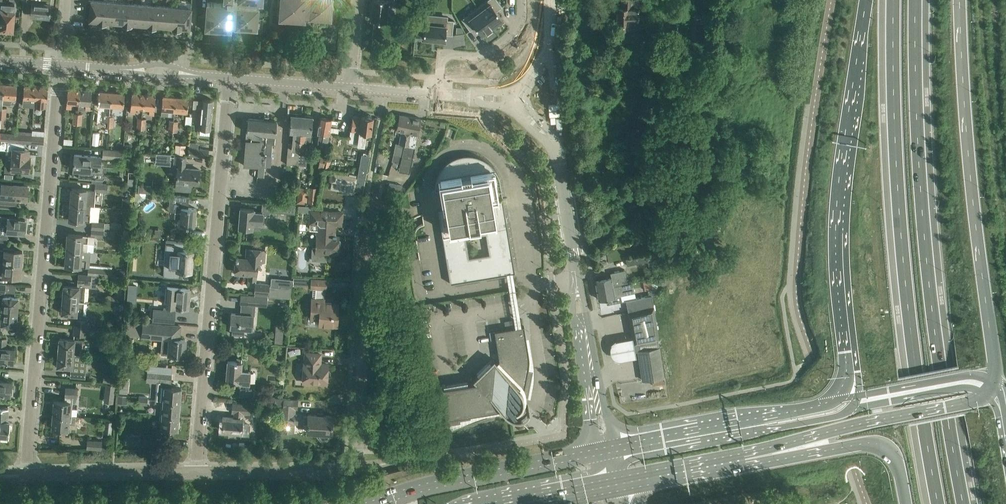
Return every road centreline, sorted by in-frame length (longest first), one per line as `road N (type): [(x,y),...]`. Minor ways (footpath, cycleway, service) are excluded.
road 1 (trunk): [(964,503),(924,235),(915,0)]
road 2 (trunk): [(893,0),(901,236),(938,503)]
road 3 (residential): [(31,475),(59,64)]
road 4 (trunk): [(867,0),(840,208),(852,398)]
road 5 (residential): [(196,473),(228,78)]
road 6 (trunk): [(990,389),(963,102),(961,0)]
road 7 (residential): [(357,467),(376,199)]
road 8 (secondary): [(746,461),(966,405),(990,389)]
road 9 (secondary): [(596,453),(369,503)]
road 10 (tertiary): [(590,379),(562,178)]
road 11 (trunk): [(746,461),(879,445),(895,458),(905,503)]
road 12 (unclassified): [(31,475),(196,473)]
road 13 (unclassified): [(196,473),(344,475),(357,467)]
road 14 (residential): [(438,94),(442,58),(481,55),(500,44),(518,26),(521,0)]
road 15 (secondary): [(758,424),(614,450)]
road 16 (secondary): [(990,389),(847,410)]
road 17 (secondary): [(990,389),(962,376),(852,398)]
road 18 (secondary): [(621,481),(746,461)]
road 19 (tertiary): [(228,78),(352,87)]

